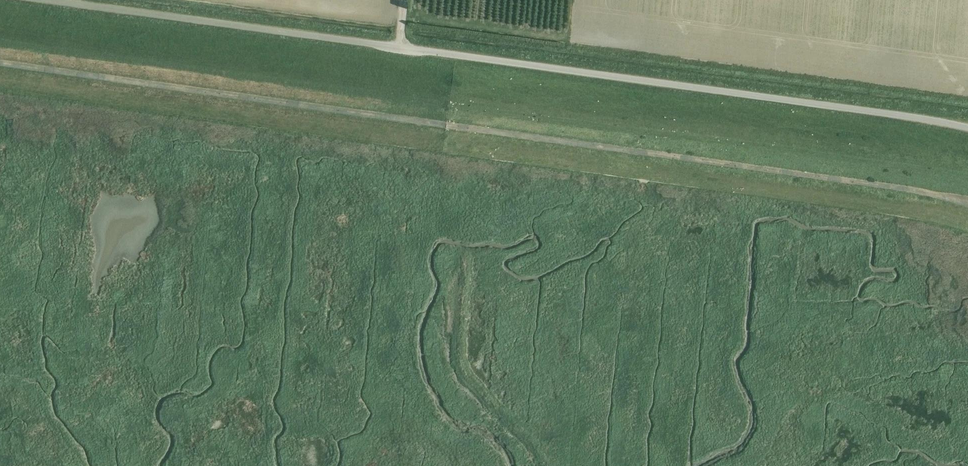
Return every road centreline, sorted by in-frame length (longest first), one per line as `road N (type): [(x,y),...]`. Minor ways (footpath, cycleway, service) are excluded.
road 1 (track): [(967,201),(0,64)]
road 2 (unclassified): [(967,128),(43,0)]

